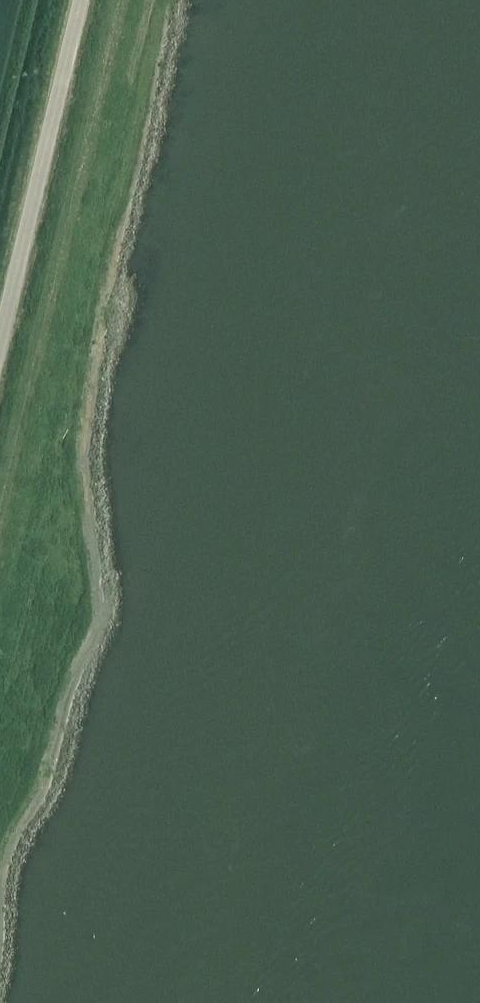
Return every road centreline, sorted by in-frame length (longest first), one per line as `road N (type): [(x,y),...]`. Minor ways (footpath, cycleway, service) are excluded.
road 1 (track): [(0,342),(78,0)]

